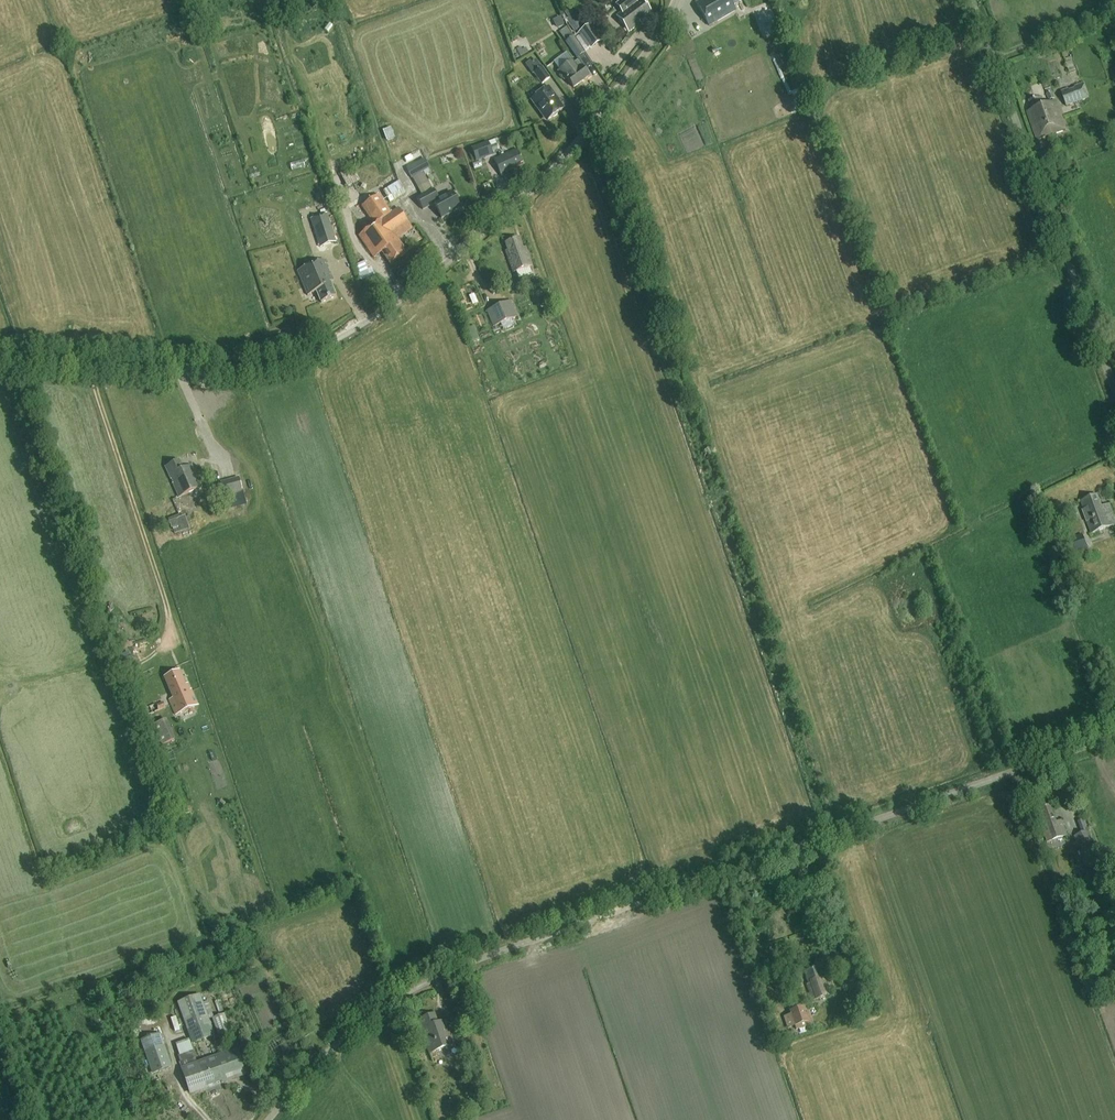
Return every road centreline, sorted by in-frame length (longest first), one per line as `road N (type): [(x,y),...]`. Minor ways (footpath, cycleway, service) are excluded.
road 1 (unclassified): [(268,1119),(321,1056),(374,1013),(475,955),(1114,734)]
road 2 (unclassified): [(0,363),(212,375),(265,372),(300,360),(360,324),(531,182),(633,60),(668,0)]
road 3 (unclassified): [(1114,395),(972,0)]
road 4 (track): [(89,369),(168,610),(167,629)]

